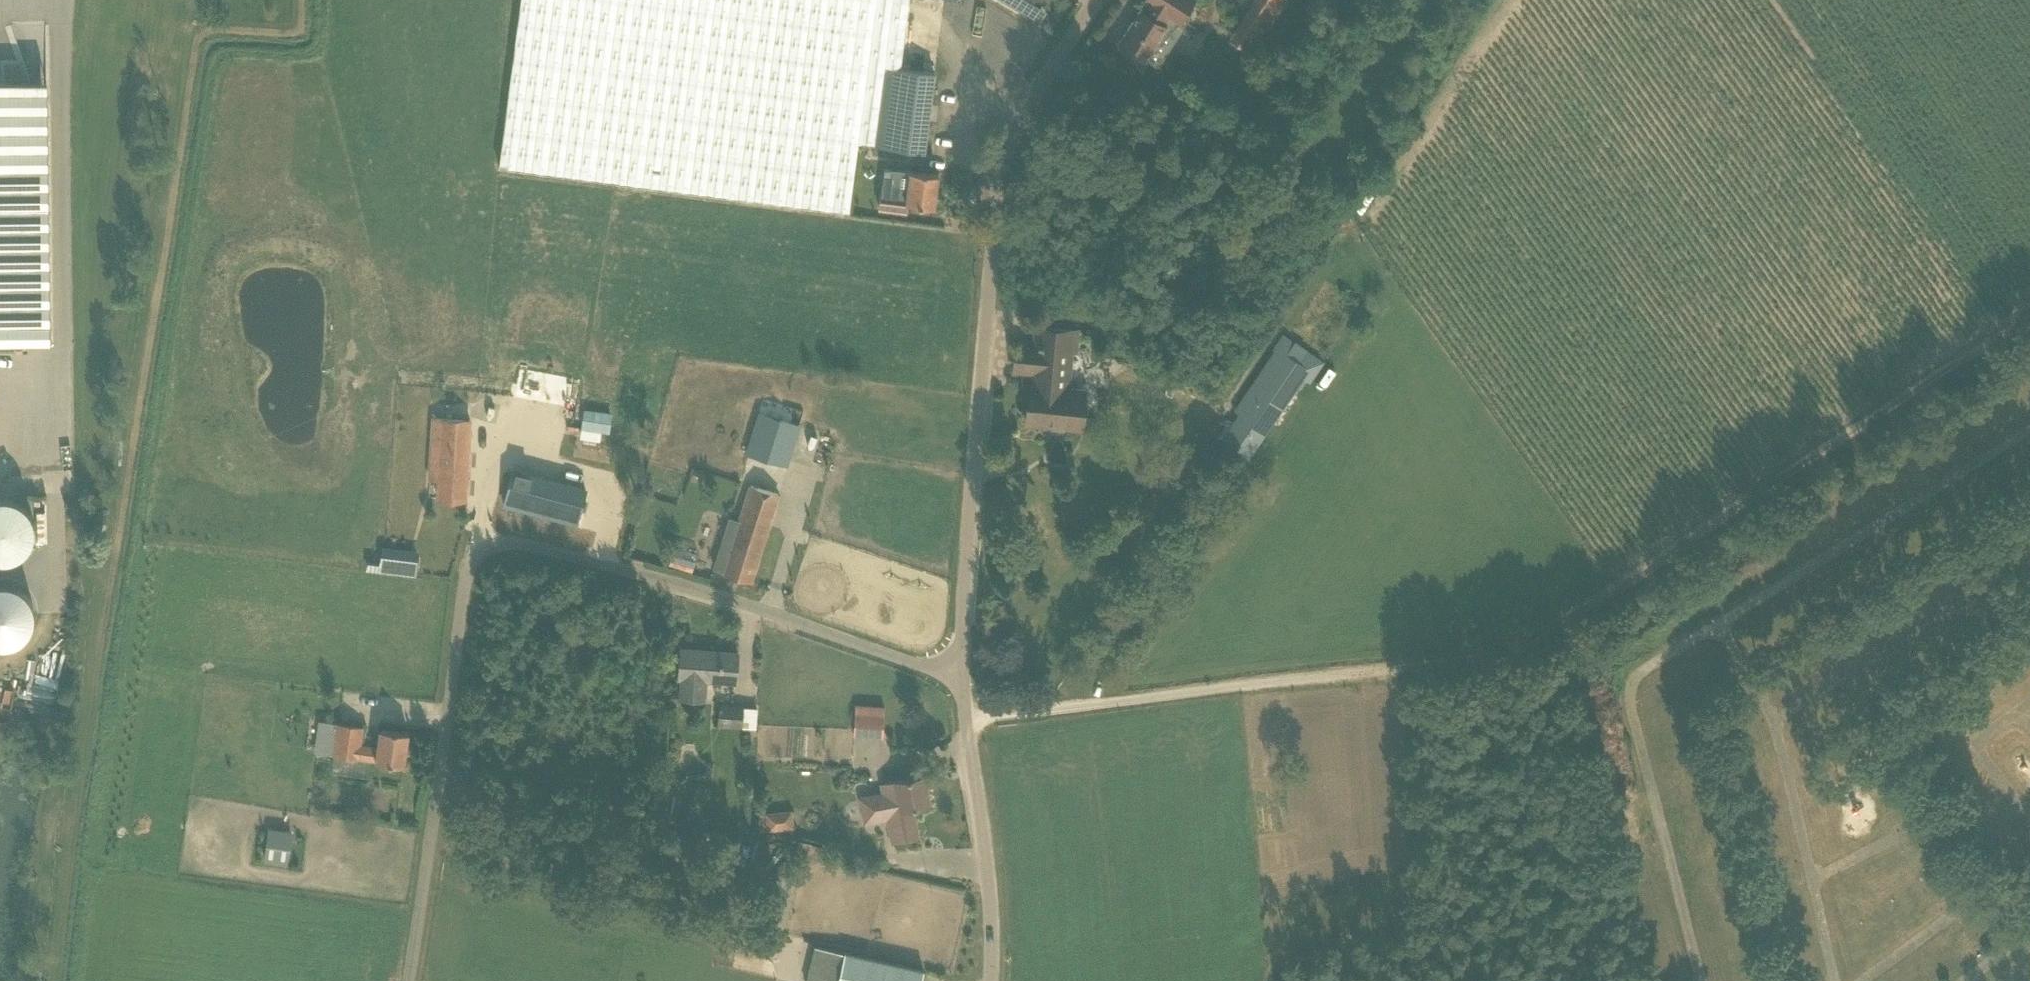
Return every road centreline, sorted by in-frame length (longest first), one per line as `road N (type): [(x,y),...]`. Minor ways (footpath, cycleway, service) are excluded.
road 1 (track): [(2029,320),(1499,656),(1462,670),(965,721)]
road 2 (unclassified): [(413,980),(465,578),(483,549),(519,544),(960,674)]
road 3 (unclassified): [(960,674),(994,193),(1006,131),(1097,0)]
road 4 (track): [(61,0),(64,485)]
road 5 (unclassified): [(990,980),(987,866),(960,674)]

